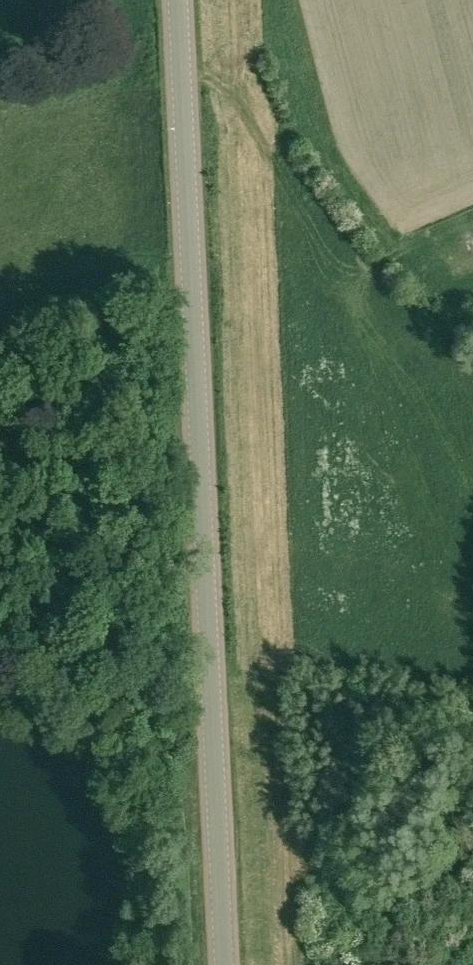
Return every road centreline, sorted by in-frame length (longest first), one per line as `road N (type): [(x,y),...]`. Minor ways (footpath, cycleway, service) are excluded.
road 1 (secondary): [(247,964),(197,0)]

